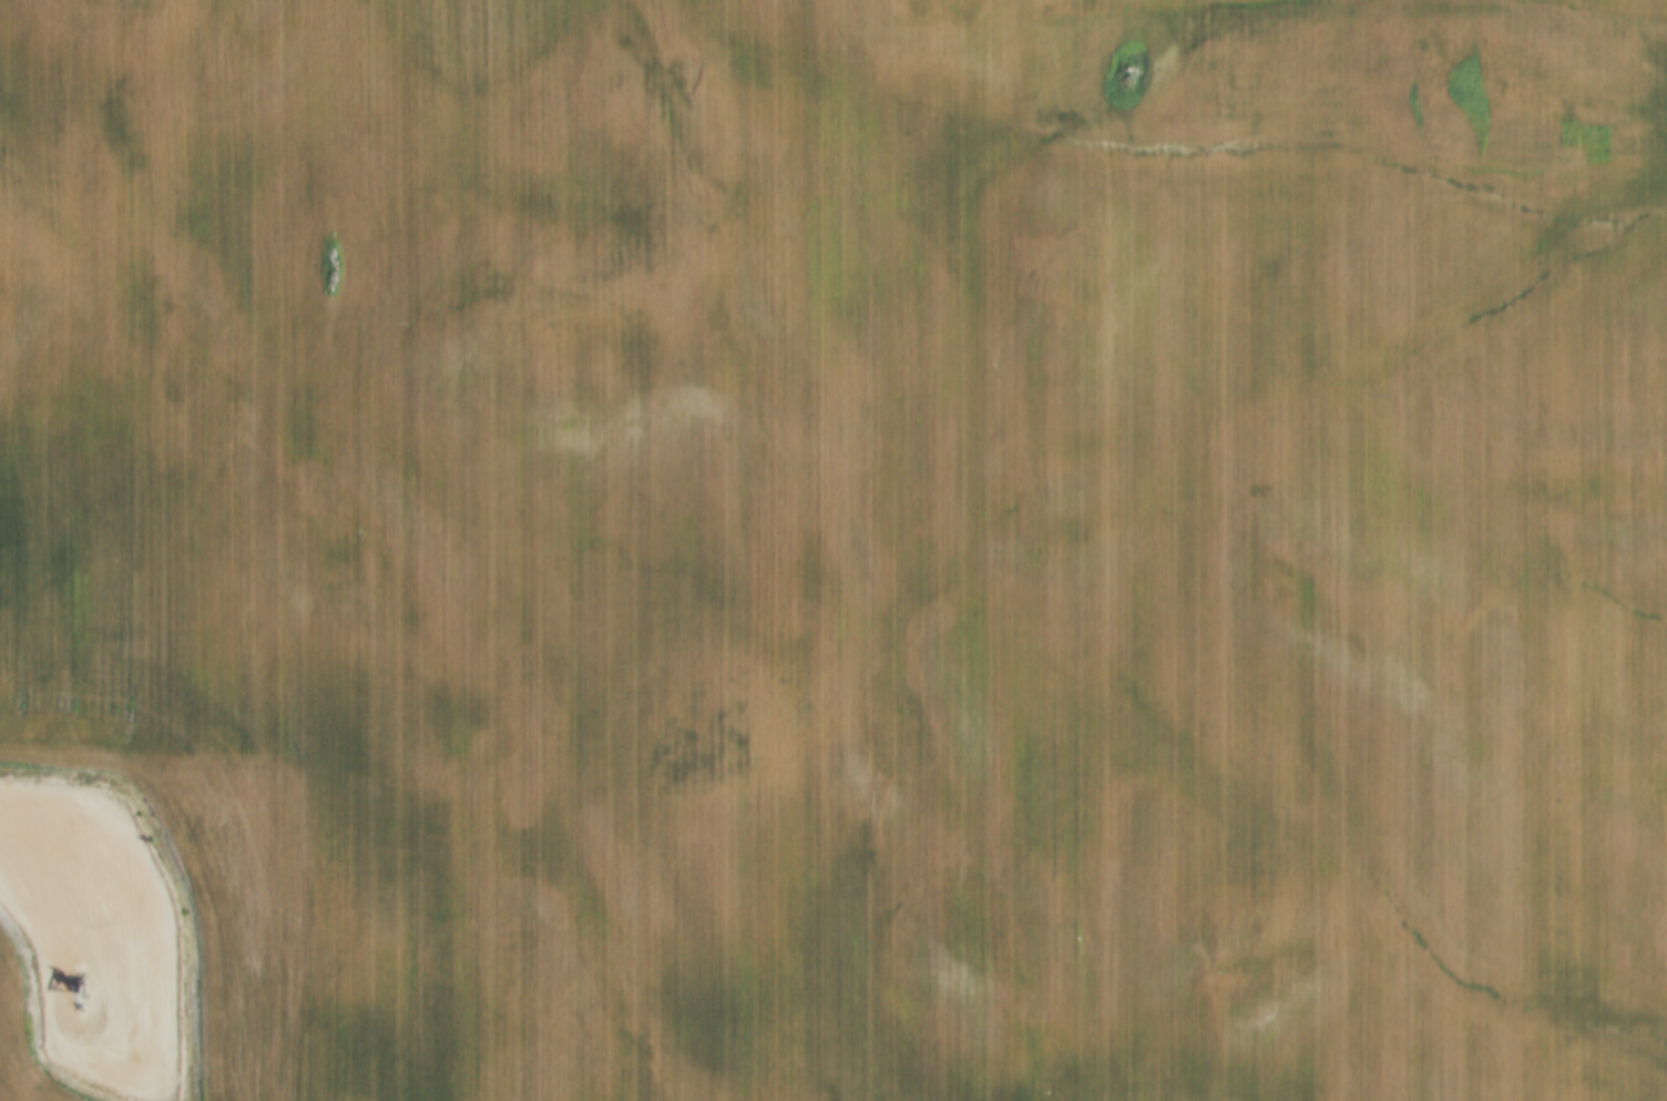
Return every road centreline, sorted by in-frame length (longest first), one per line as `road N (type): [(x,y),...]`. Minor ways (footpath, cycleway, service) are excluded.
road 1 (track): [(1568,160),(1101,130),(1073,112),(1043,73),(1040,0)]

